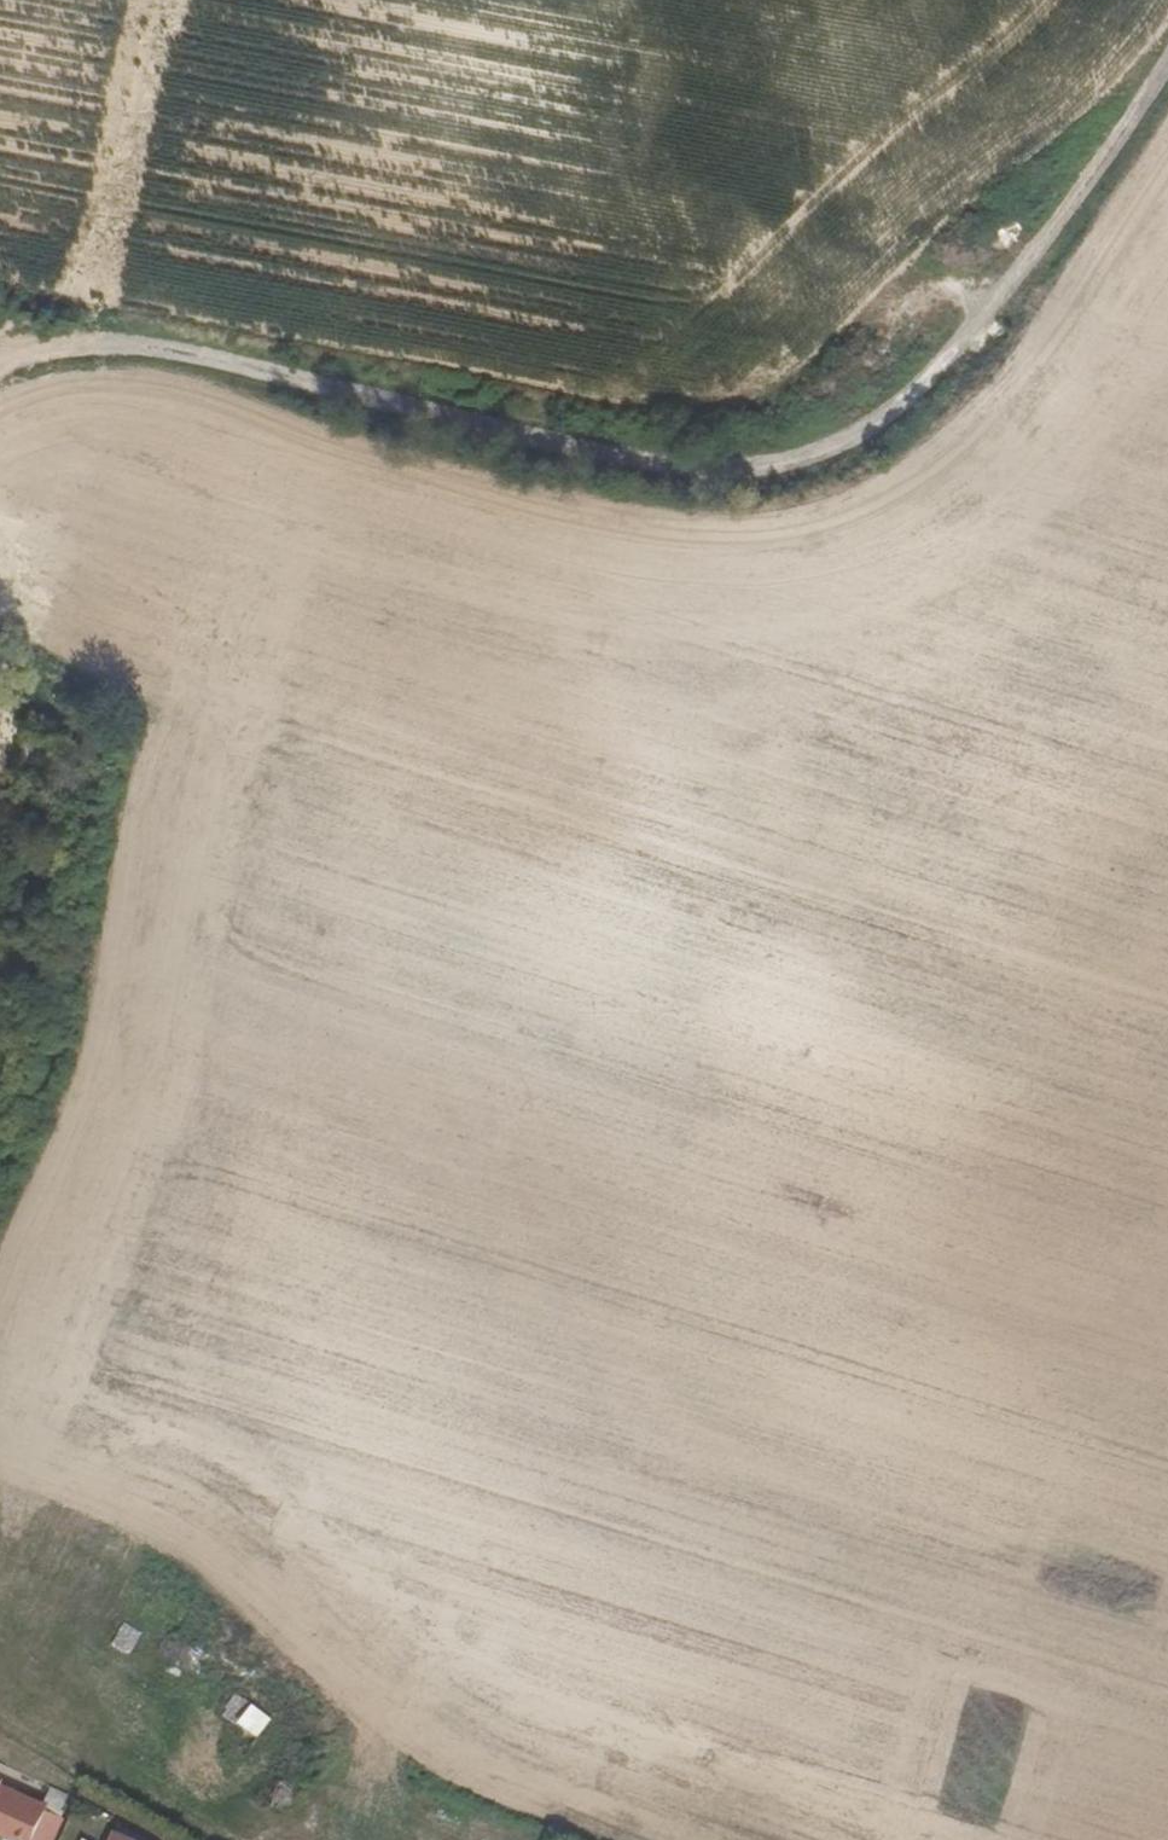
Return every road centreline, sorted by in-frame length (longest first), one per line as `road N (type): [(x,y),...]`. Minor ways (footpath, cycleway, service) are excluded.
road 1 (track): [(1167,61),(1112,155),(963,341),(881,426),(813,461),(686,462),(167,351),(86,347),(0,371)]

